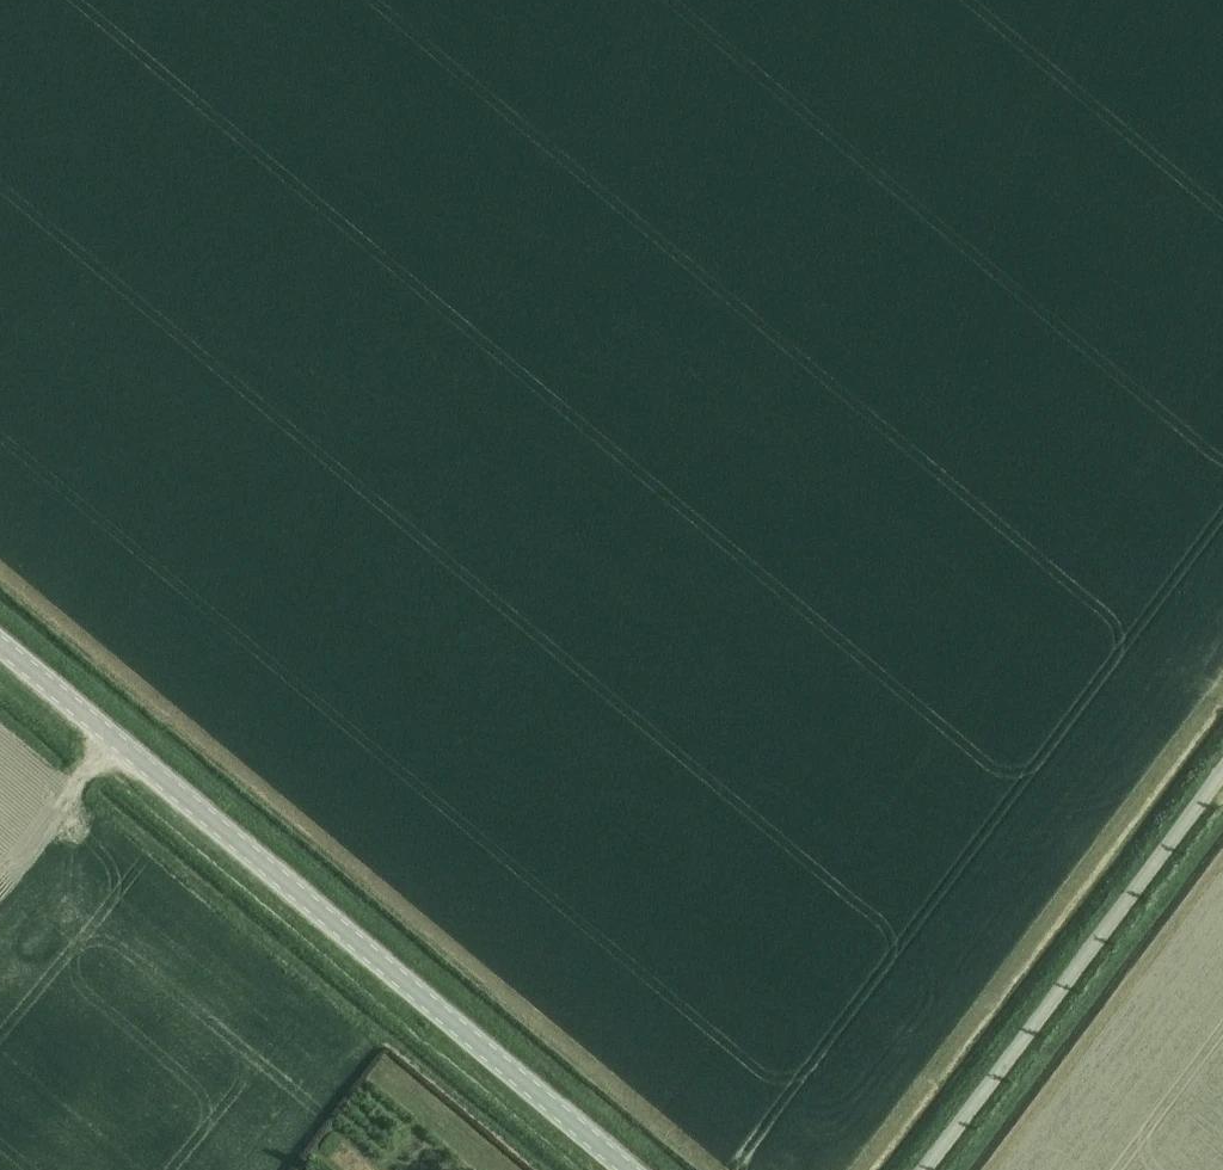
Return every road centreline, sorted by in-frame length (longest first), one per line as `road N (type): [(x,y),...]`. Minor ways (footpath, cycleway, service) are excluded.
road 1 (tertiary): [(628,1169),(0,648)]
road 2 (unclassified): [(925,1169),(1222,773)]

